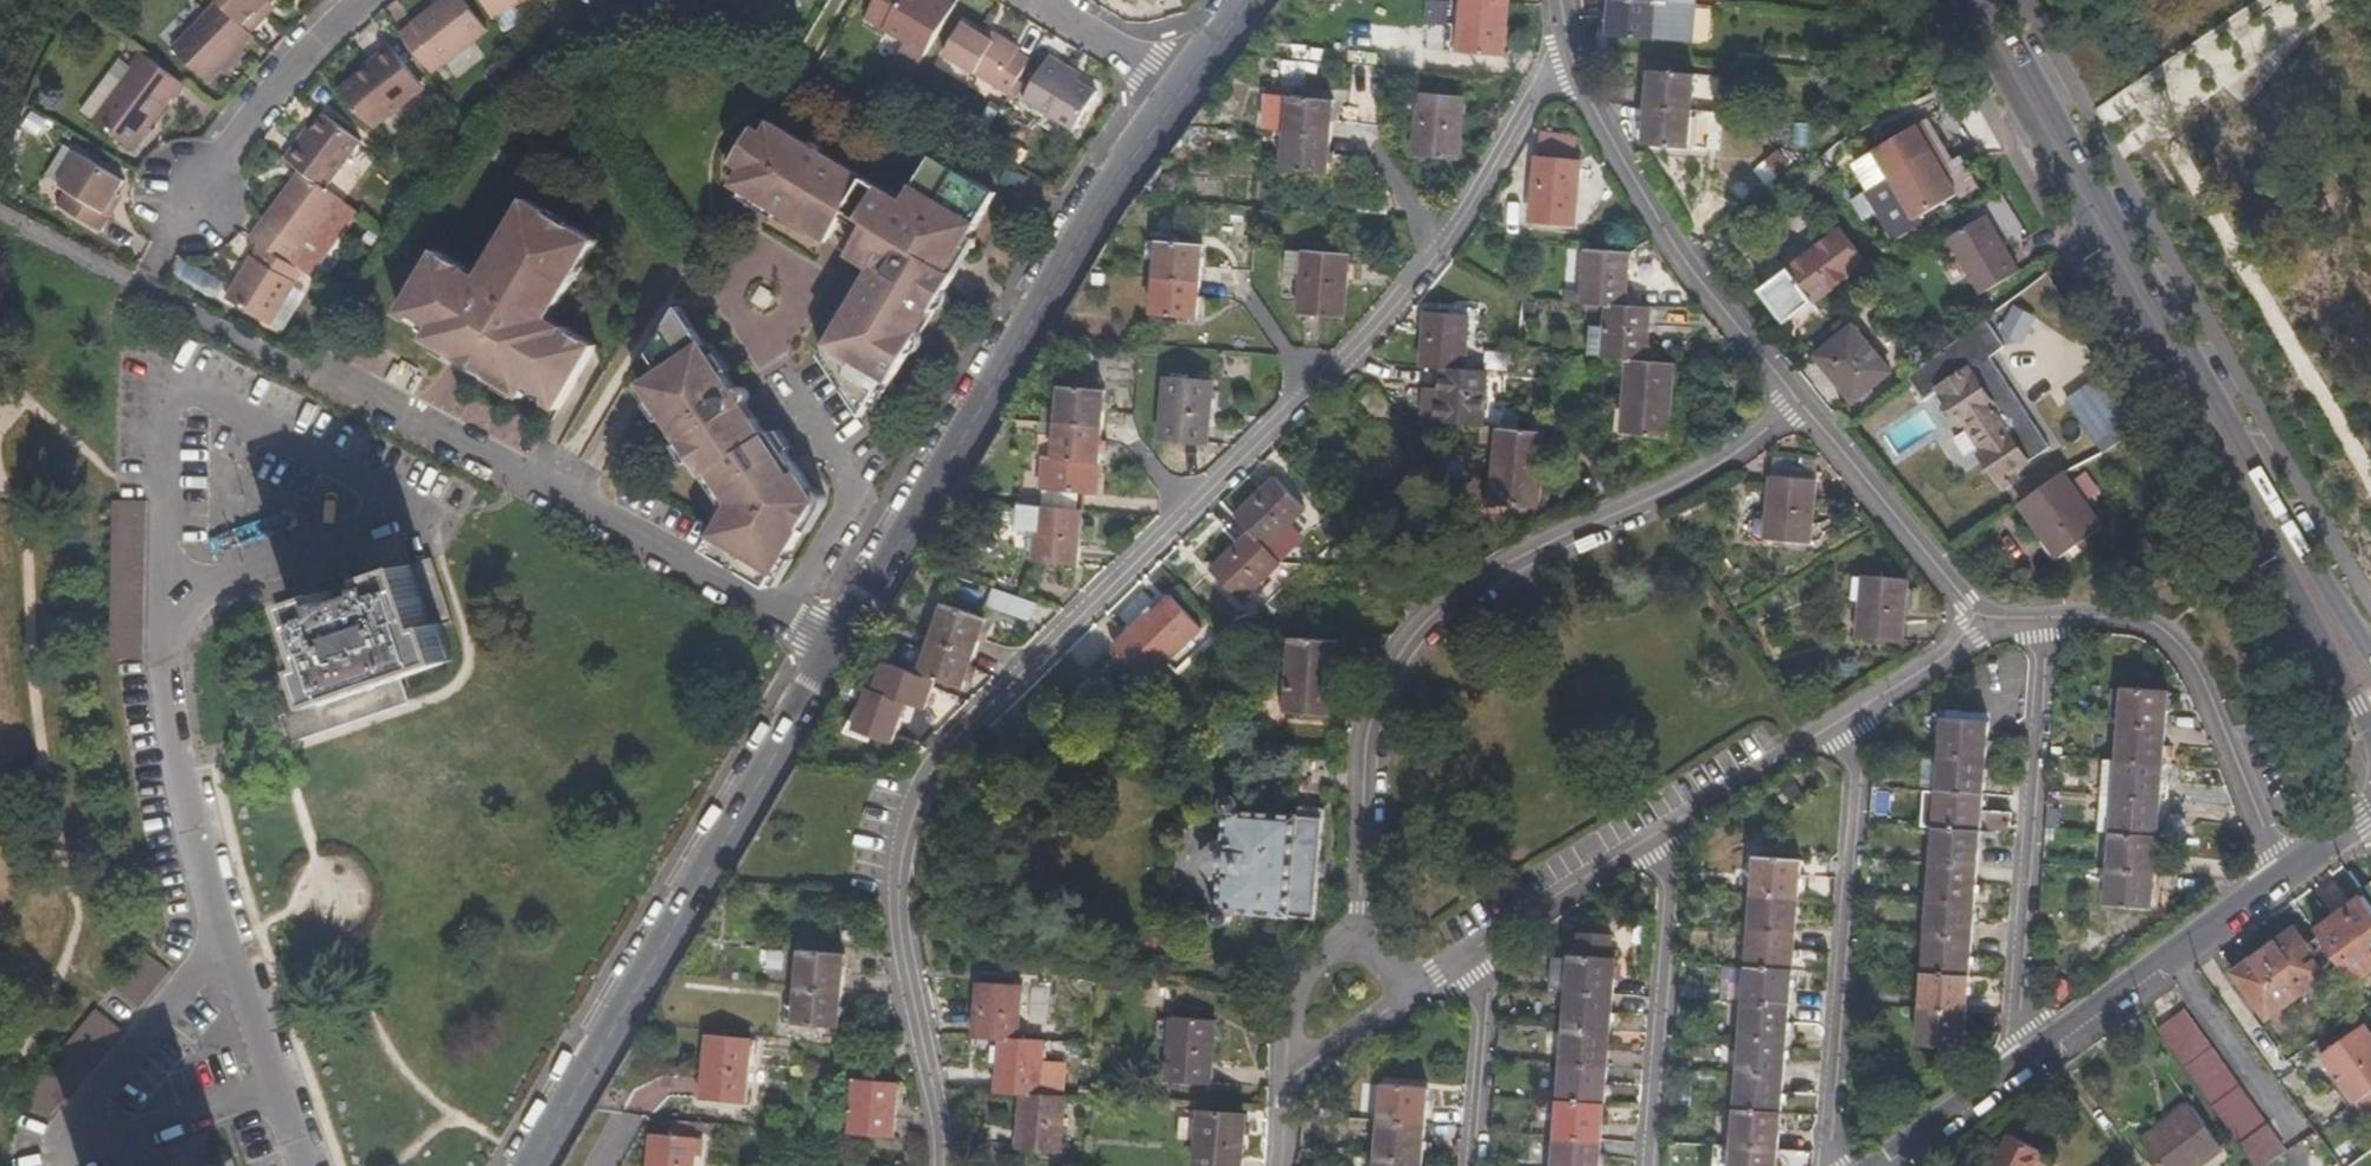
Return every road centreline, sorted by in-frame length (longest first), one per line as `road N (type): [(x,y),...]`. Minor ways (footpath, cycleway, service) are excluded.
road 1 (residential): [(943,1165),(890,913),(894,850),(916,787),(954,730),(1371,326),(1431,251),(1527,94),(1563,57)]
road 2 (tertiary): [(1179,83),(530,1165)]
road 3 (secondary): [(1958,0),(2370,736)]
road 4 (secondary): [(2370,655),(1985,0)]
road 5 (residential): [(1350,929),(1357,740),(1387,660),(1451,595),(1714,462),(1791,403)]
road 6 (residential): [(1973,617),(1937,657),(1415,987)]
road 7 (residential): [(1882,1165),(2274,882)]
road 8 (residential): [(1973,617),(2129,619),(2166,640),(2199,688),(2274,882)]
road 9 (residential): [(1563,57),(1653,225),(1791,403)]
road 10 (residential): [(142,290),(192,197),(267,98),(359,0)]
road 11 (residential): [(1791,403),(1973,617)]
road 12 (residential): [(1350,929),(1304,966),(1279,1012),(1277,1083)]
road 13 (residential): [(1415,987),(1277,1083)]
road 14 (residential): [(1040,0),(1179,83)]

